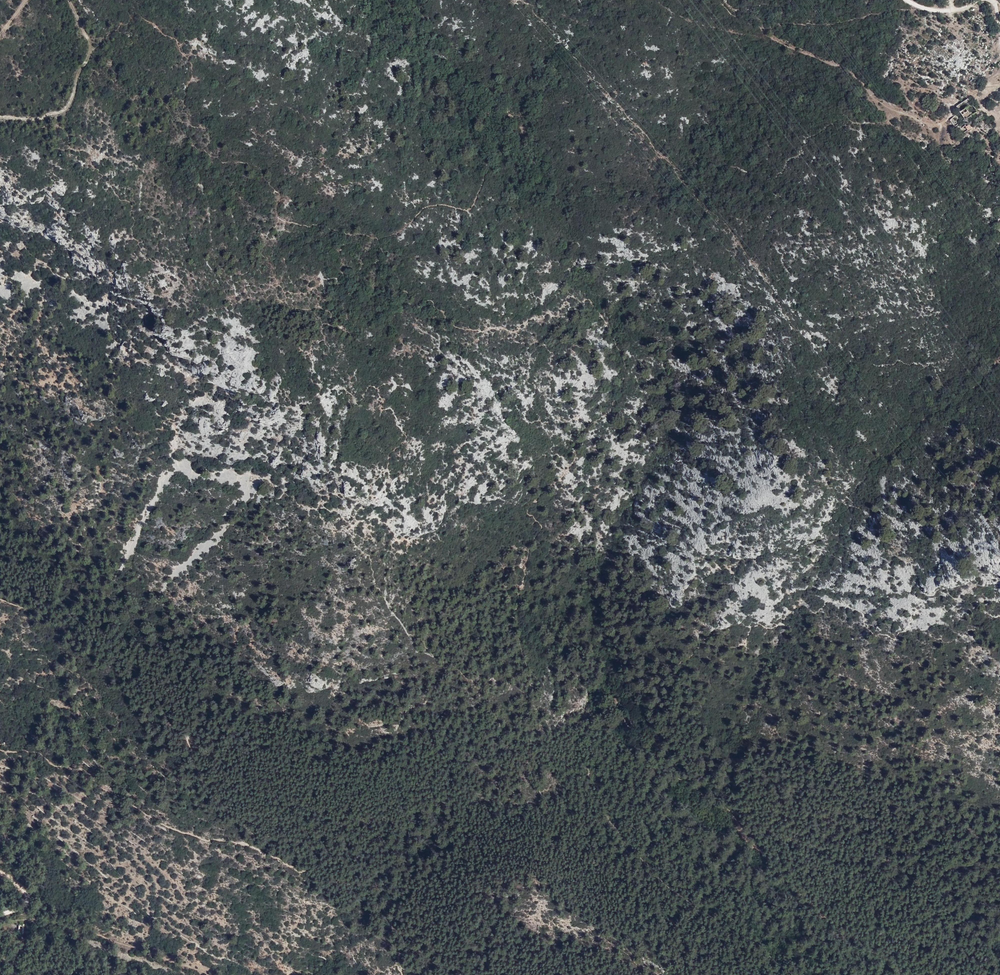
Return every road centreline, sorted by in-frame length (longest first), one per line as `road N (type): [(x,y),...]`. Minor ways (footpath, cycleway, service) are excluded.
road 1 (track): [(896,974),(782,883),(697,783)]
road 2 (track): [(92,45),(71,105),(60,113),(0,116)]

